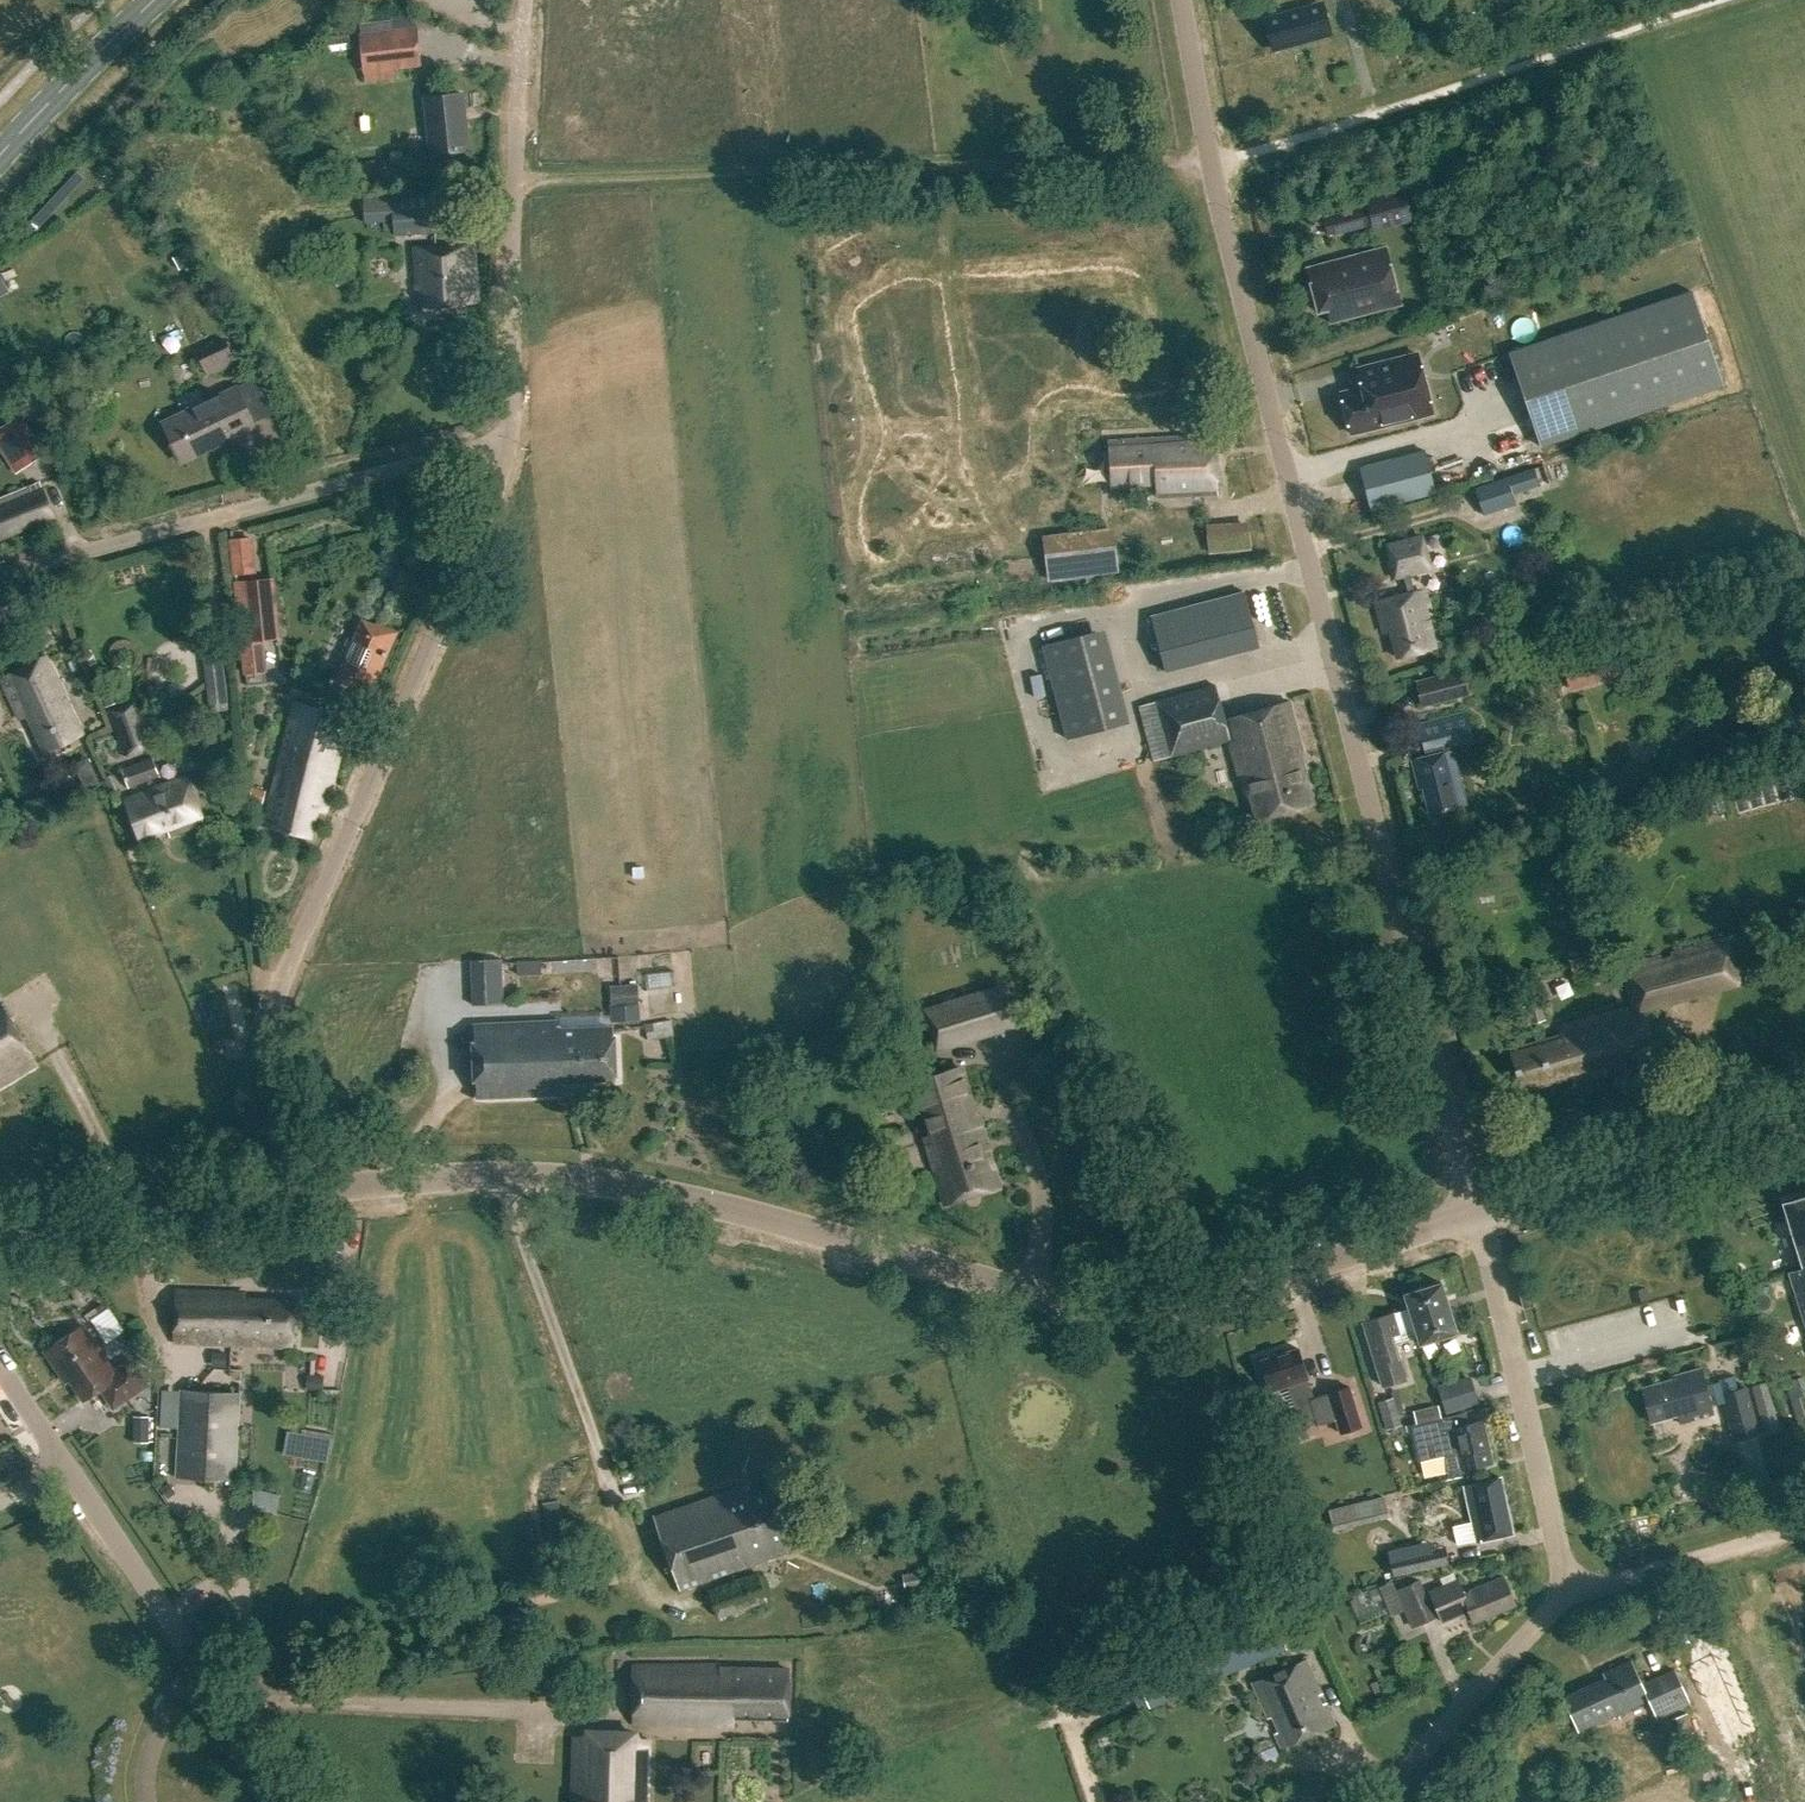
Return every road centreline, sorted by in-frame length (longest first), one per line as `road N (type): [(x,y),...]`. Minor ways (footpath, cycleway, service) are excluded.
road 1 (unclassified): [(1473,1210),(1209,165),(1181,0)]
road 2 (tertiary): [(299,1190),(499,1174),(642,1186),(1094,1309),(1168,1310),(1473,1210)]
road 3 (residential): [(299,1190),(274,1044),(278,989),(490,496),(505,440)]
road 4 (track): [(1209,165),(554,181),(513,189)]
road 5 (unclassified): [(1388,1801),(1460,1705),(1565,1596),(1521,1378),(1473,1210)]
road 6 (residential): [(0,573),(505,440)]
road 7 (residential): [(505,440),(523,0)]
road 8 (unclassified): [(286,1801),(65,1468)]
road 9 (tertiary): [(1473,1210),(1804,1107)]
road 10 (tertiary): [(0,1230),(299,1190)]
road 11 (track): [(1565,1596),(1804,1529)]
road 12 (tertiary): [(0,156),(153,0)]
road 13 (unclassified): [(65,1468),(0,1366)]

